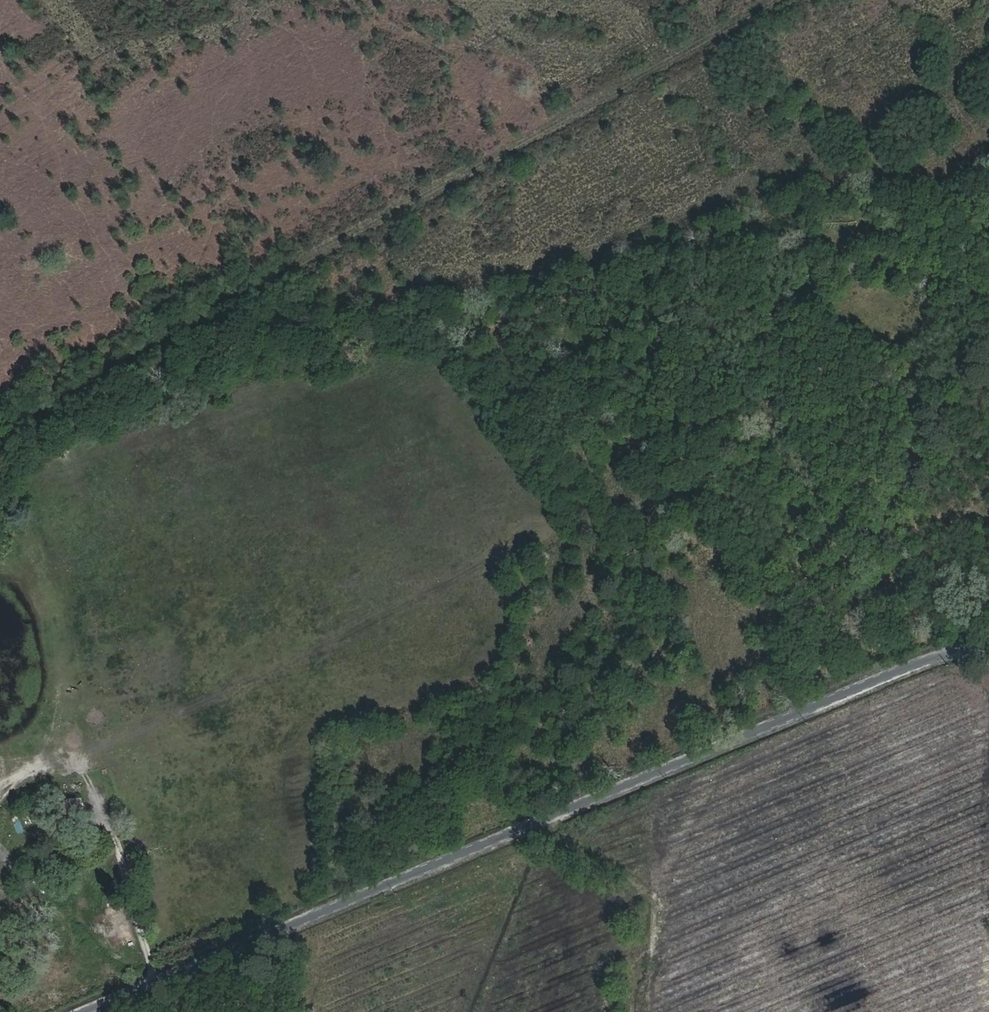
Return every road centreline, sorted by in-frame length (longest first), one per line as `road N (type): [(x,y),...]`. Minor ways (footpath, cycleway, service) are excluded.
road 1 (unclassified): [(85,1011),(920,661),(988,656)]
road 2 (track): [(0,433),(777,0)]

